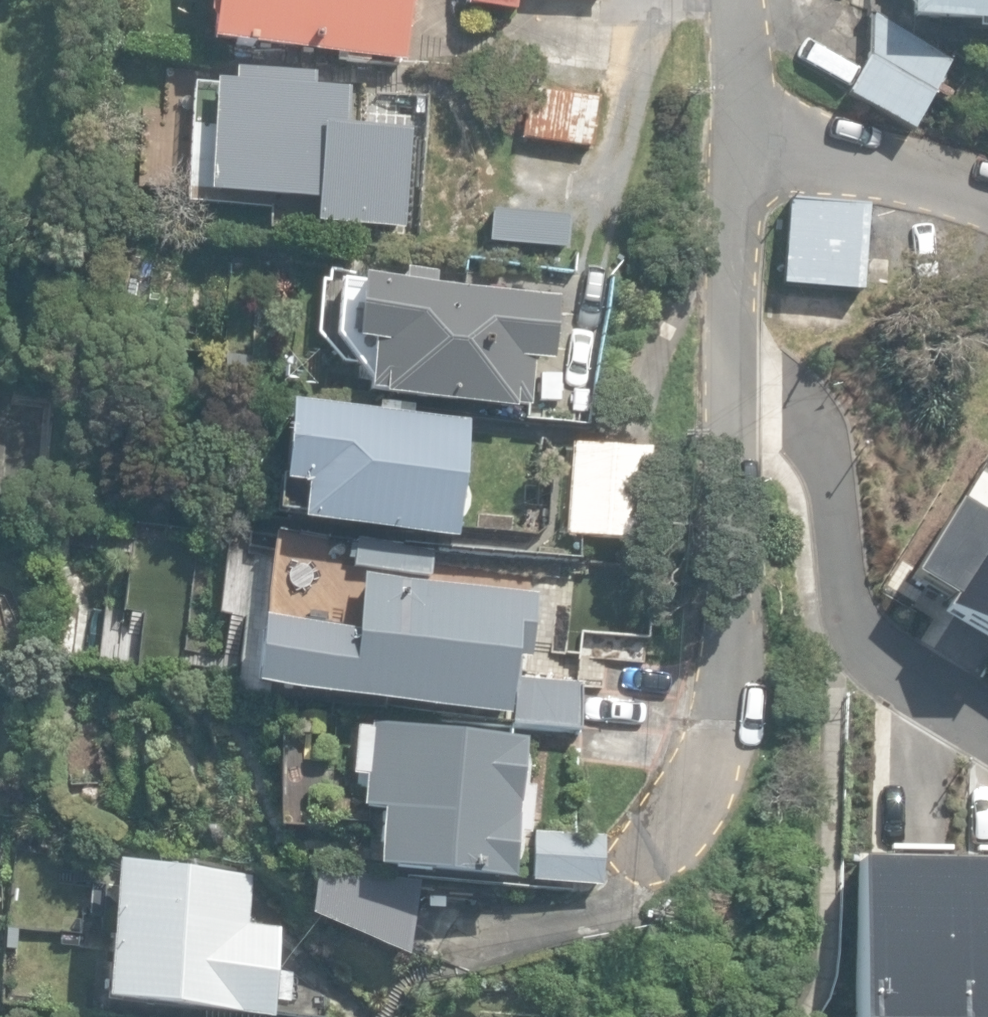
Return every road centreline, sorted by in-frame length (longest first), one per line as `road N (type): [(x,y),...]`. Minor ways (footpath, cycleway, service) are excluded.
road 1 (residential): [(653,855),(687,810),(702,758),(715,668),(730,386)]
road 2 (residential): [(987,724),(903,670),(858,621),(830,449),(814,418),(784,396),(730,386)]
road 3 (unclassified): [(987,230),(819,144),(725,122)]
road 4 (residential): [(730,386),(725,122)]
road 5 (residential): [(725,122),(722,0)]

